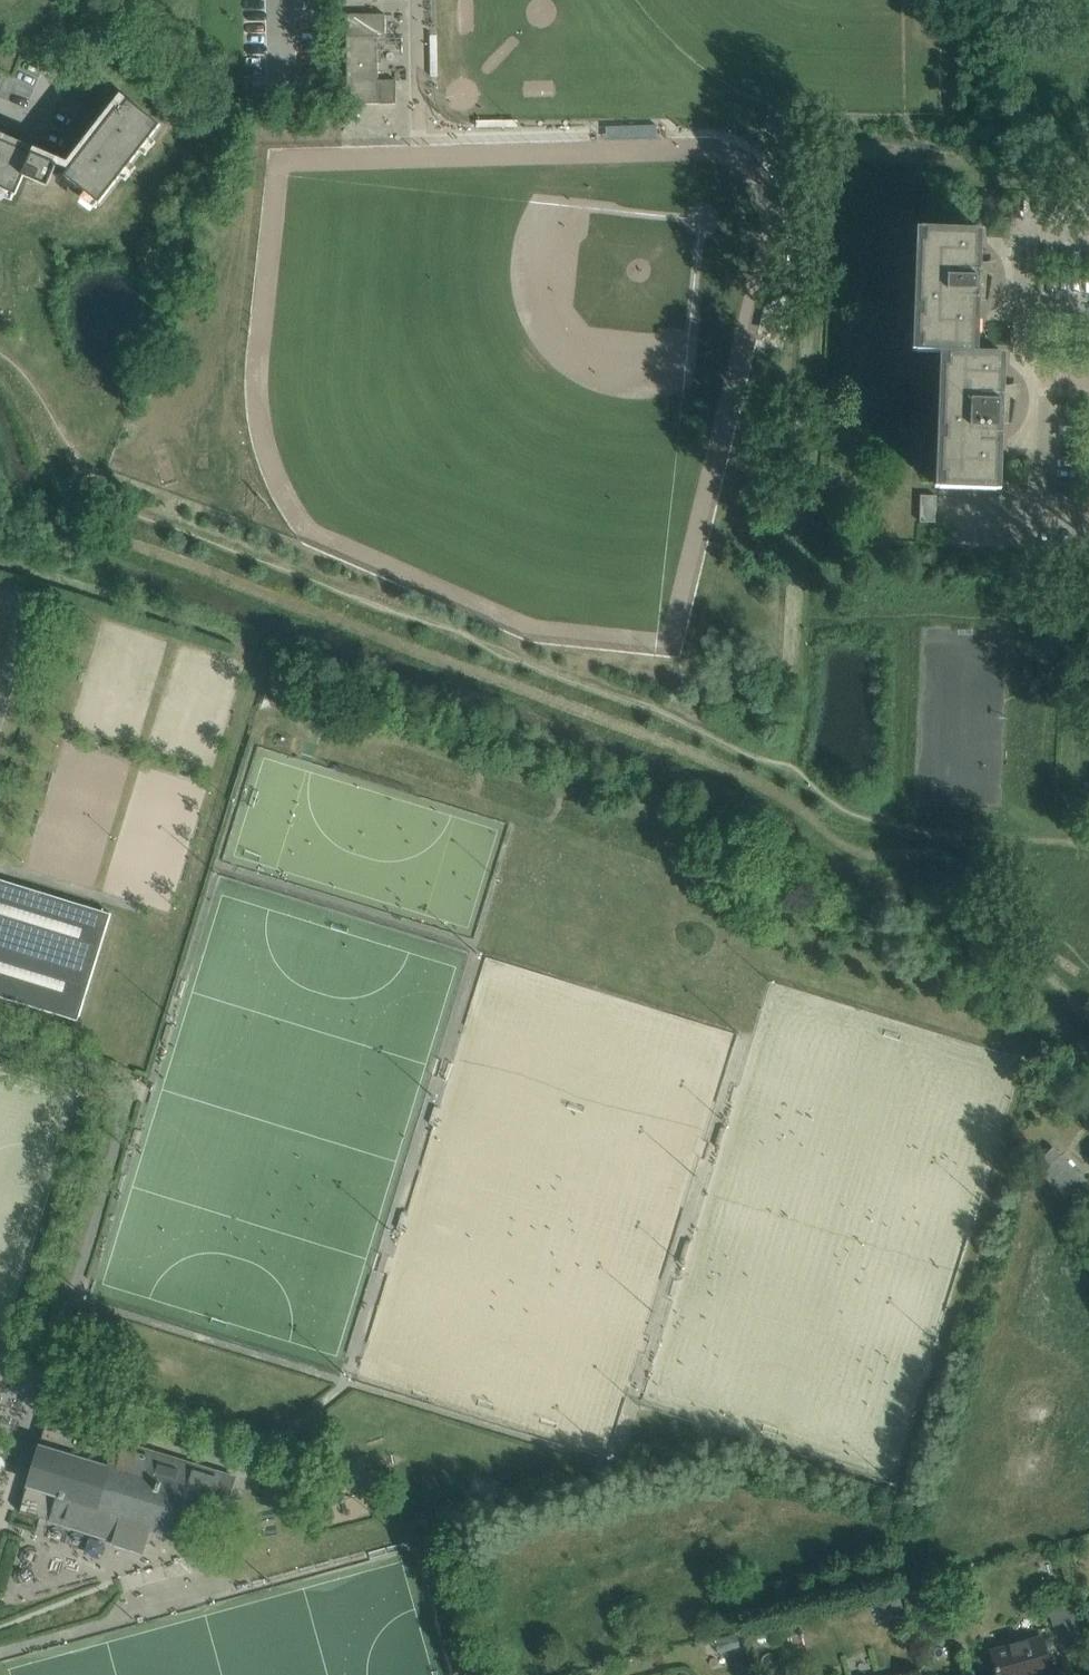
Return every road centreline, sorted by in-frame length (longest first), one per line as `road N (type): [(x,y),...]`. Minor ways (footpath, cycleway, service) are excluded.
road 1 (residential): [(1031,417),(1035,253)]
road 2 (residential): [(1030,546),(1031,417)]

